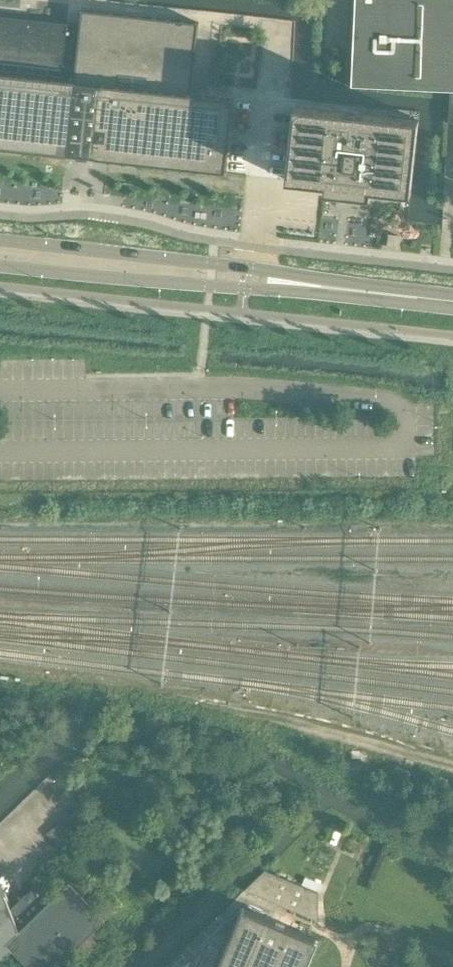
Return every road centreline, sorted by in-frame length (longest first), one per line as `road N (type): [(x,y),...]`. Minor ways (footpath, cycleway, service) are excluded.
road 1 (secondary): [(248,265),(0,239)]
road 2 (secondary): [(0,264),(245,289)]
road 3 (secondary): [(452,301),(308,283)]

